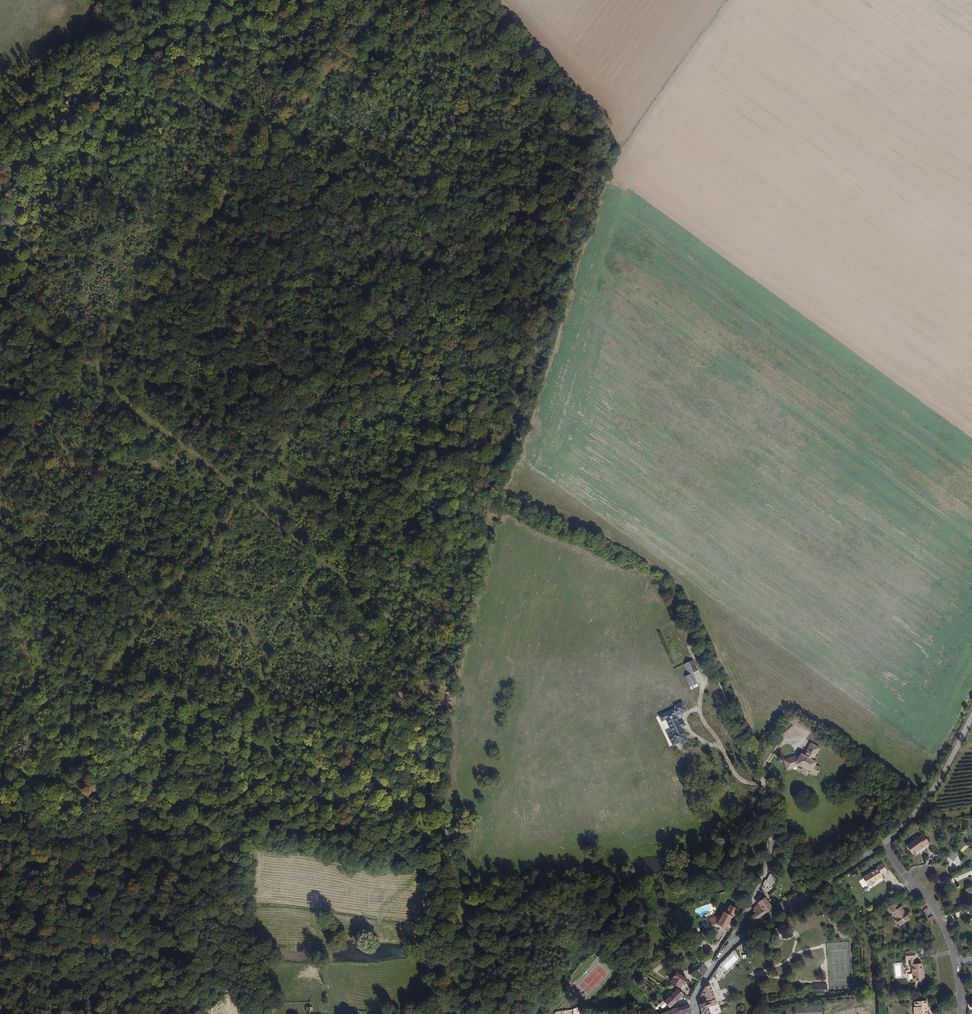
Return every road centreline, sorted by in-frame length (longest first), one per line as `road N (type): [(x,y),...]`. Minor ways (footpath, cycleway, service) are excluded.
road 1 (track): [(726,950),(768,870),(772,788),(698,622),(627,553),(497,497),(625,142),(728,0)]
road 2 (residential): [(883,843),(726,950),(694,998),(696,1013)]
road 3 (residential): [(883,843),(940,918),(960,1013)]
road 4 (track): [(825,883),(869,954),(872,1001),(838,1013)]
road 5 (unclassified): [(971,715),(939,778),(883,843)]

